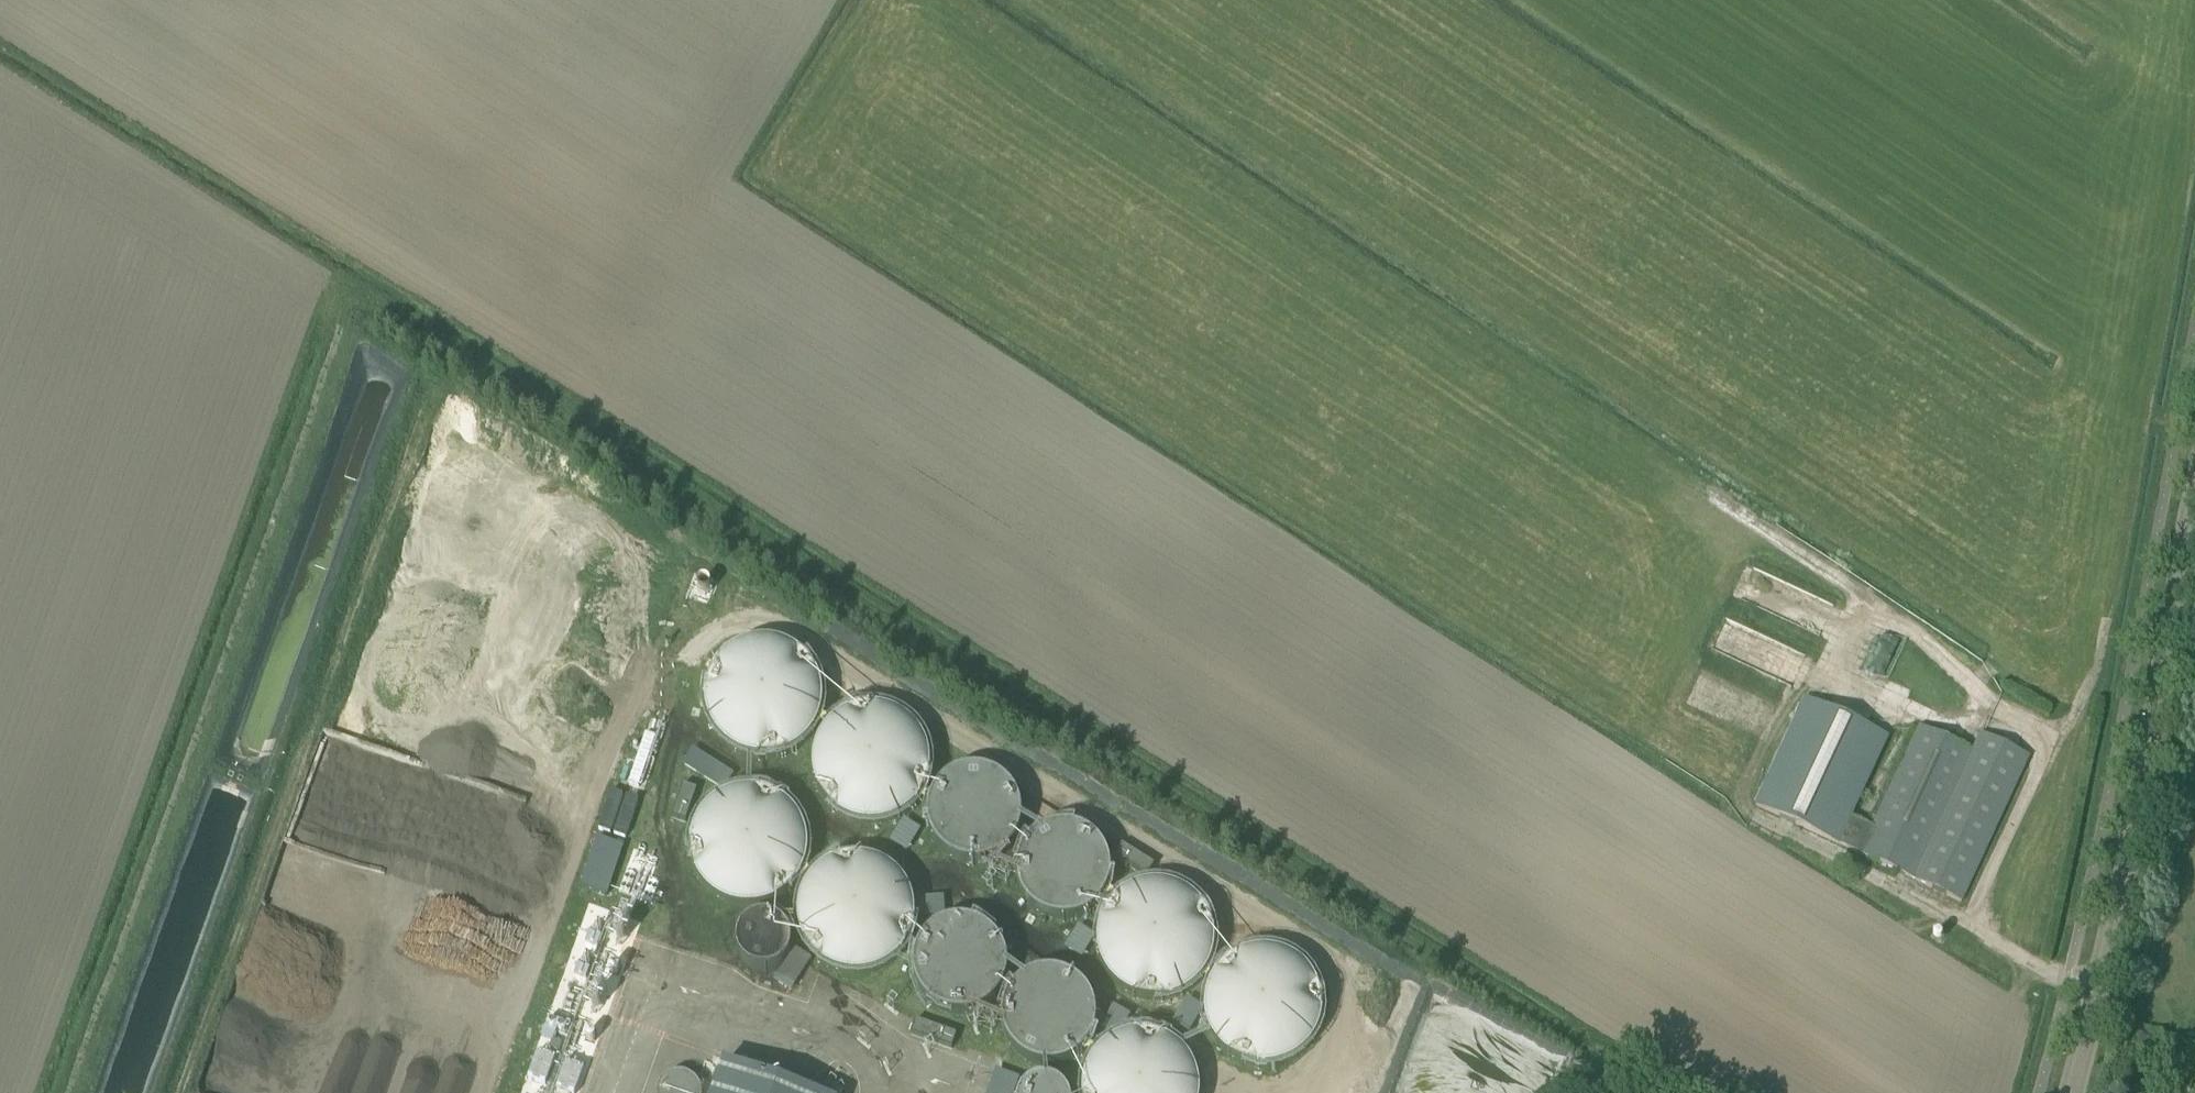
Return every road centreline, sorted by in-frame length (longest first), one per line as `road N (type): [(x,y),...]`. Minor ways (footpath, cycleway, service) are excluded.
road 1 (tertiary): [(2073,1092),(2194,478)]

